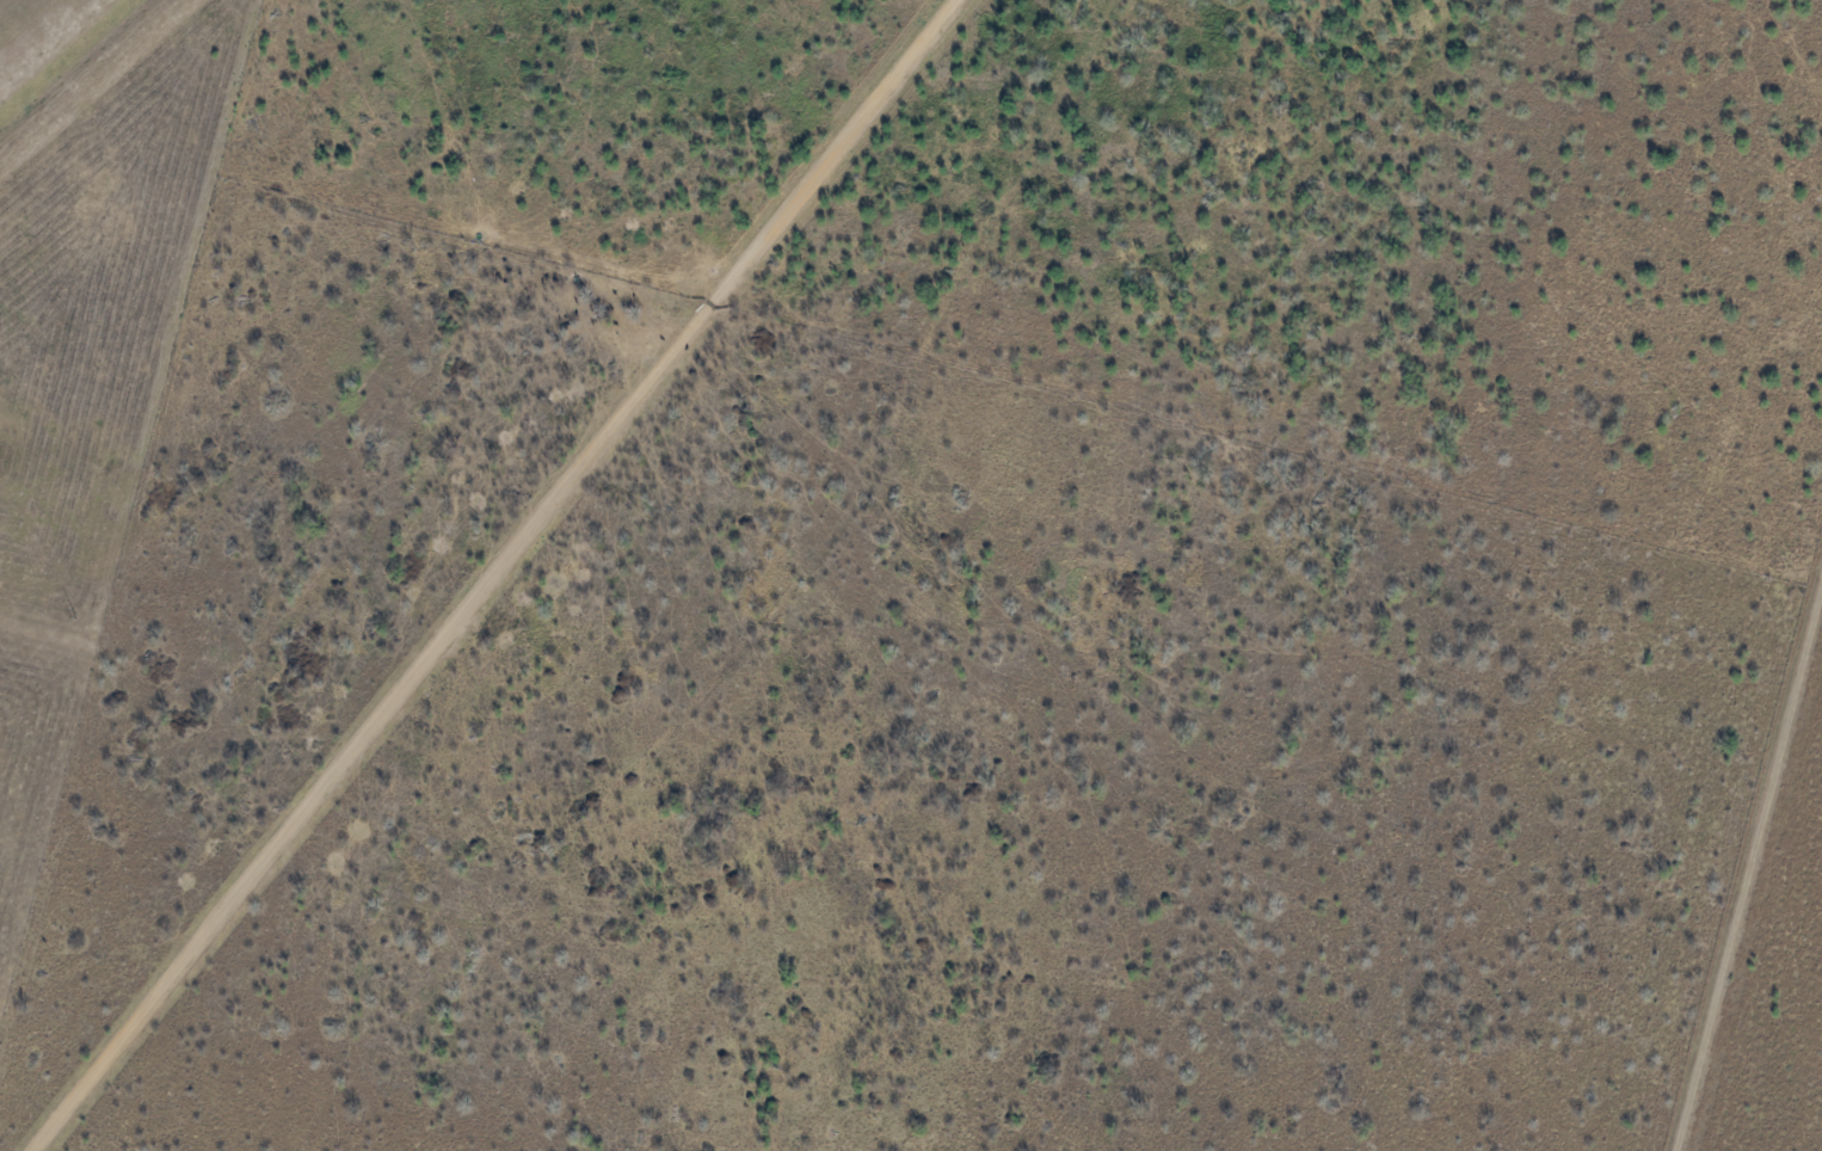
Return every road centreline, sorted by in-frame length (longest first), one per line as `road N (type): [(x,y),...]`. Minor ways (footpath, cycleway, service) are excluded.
road 1 (track): [(23,1150),(945,0)]

